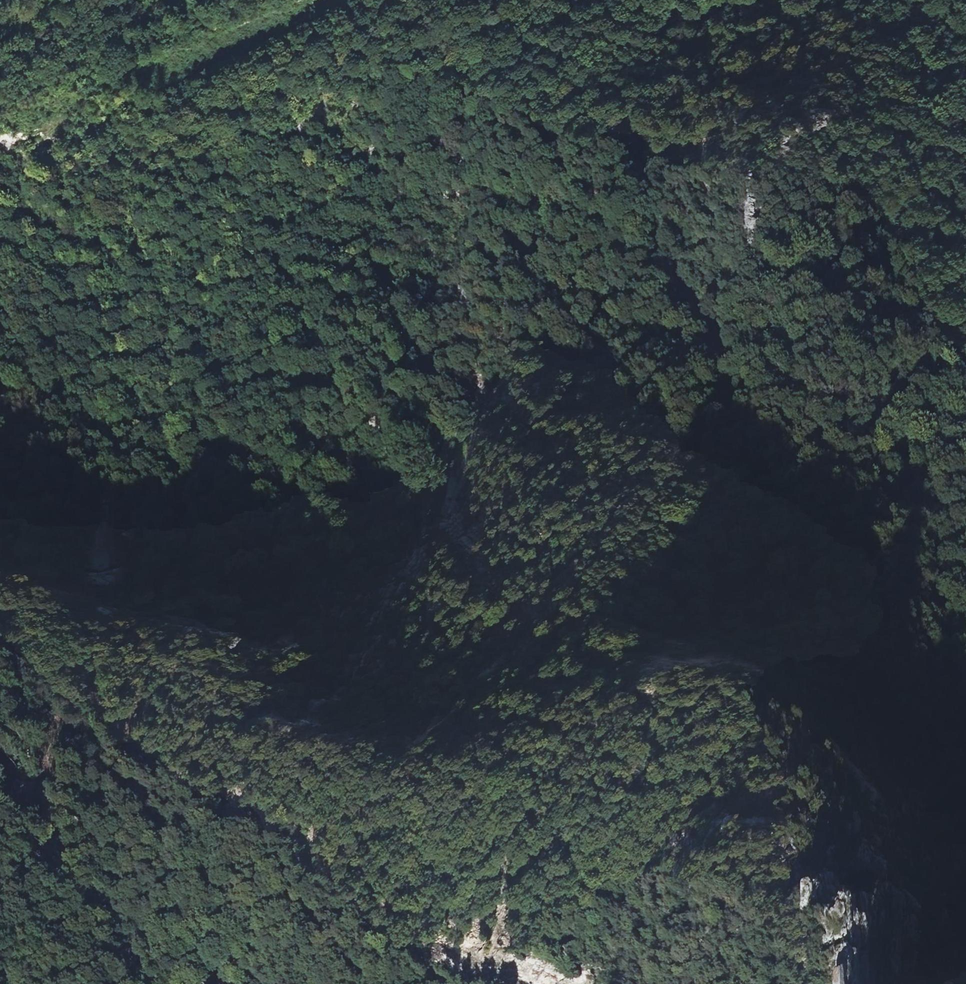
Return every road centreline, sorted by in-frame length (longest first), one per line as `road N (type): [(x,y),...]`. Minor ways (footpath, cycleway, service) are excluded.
road 1 (track): [(161,0),(157,12),(116,20),(87,9),(44,11),(0,32)]

